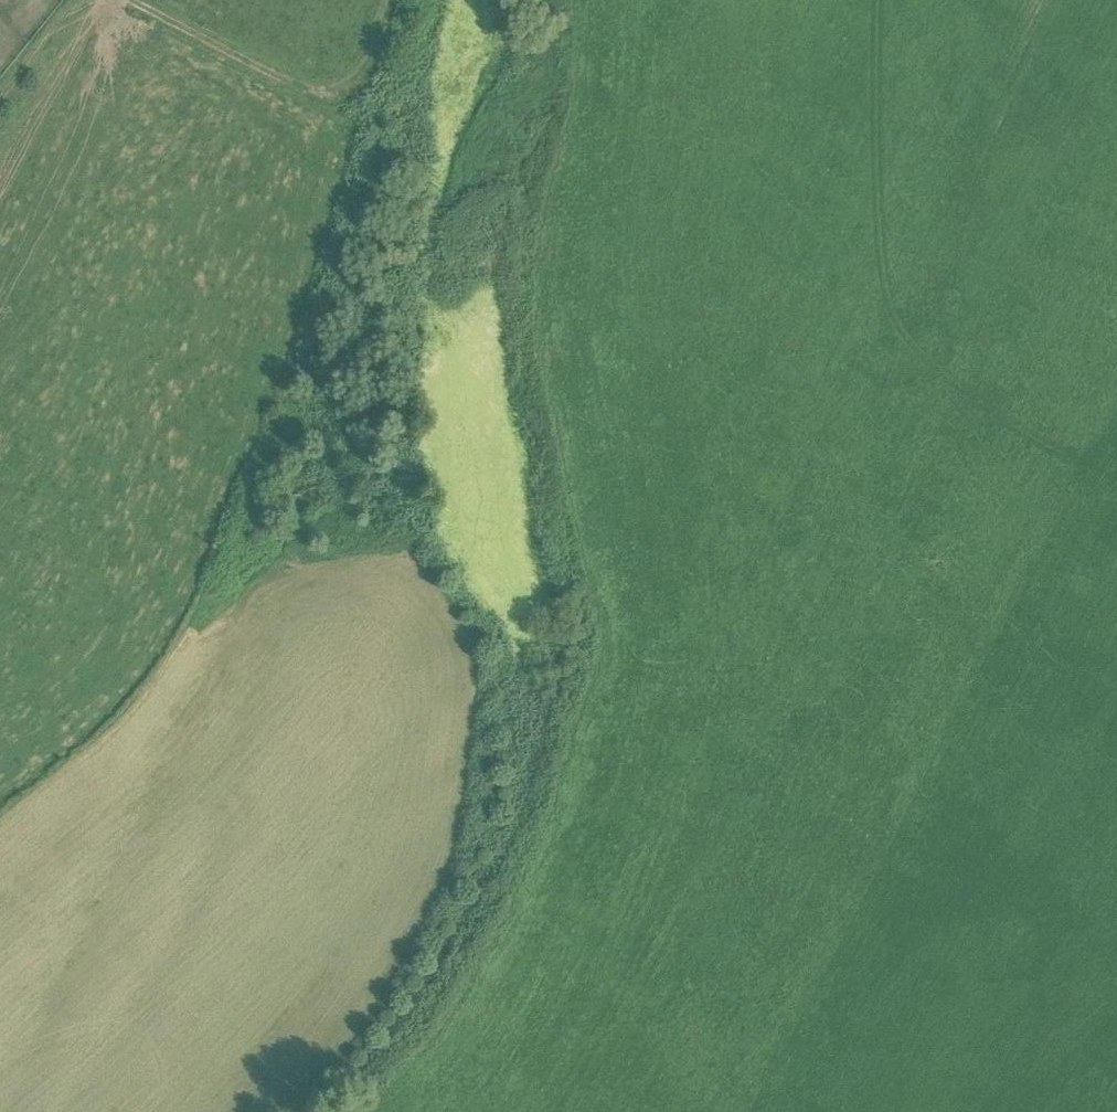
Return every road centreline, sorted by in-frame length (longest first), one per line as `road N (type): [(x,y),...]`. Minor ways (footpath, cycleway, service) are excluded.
road 1 (track): [(329,94),(139,0)]
road 2 (track): [(390,0),(361,72),(329,94),(307,179)]

